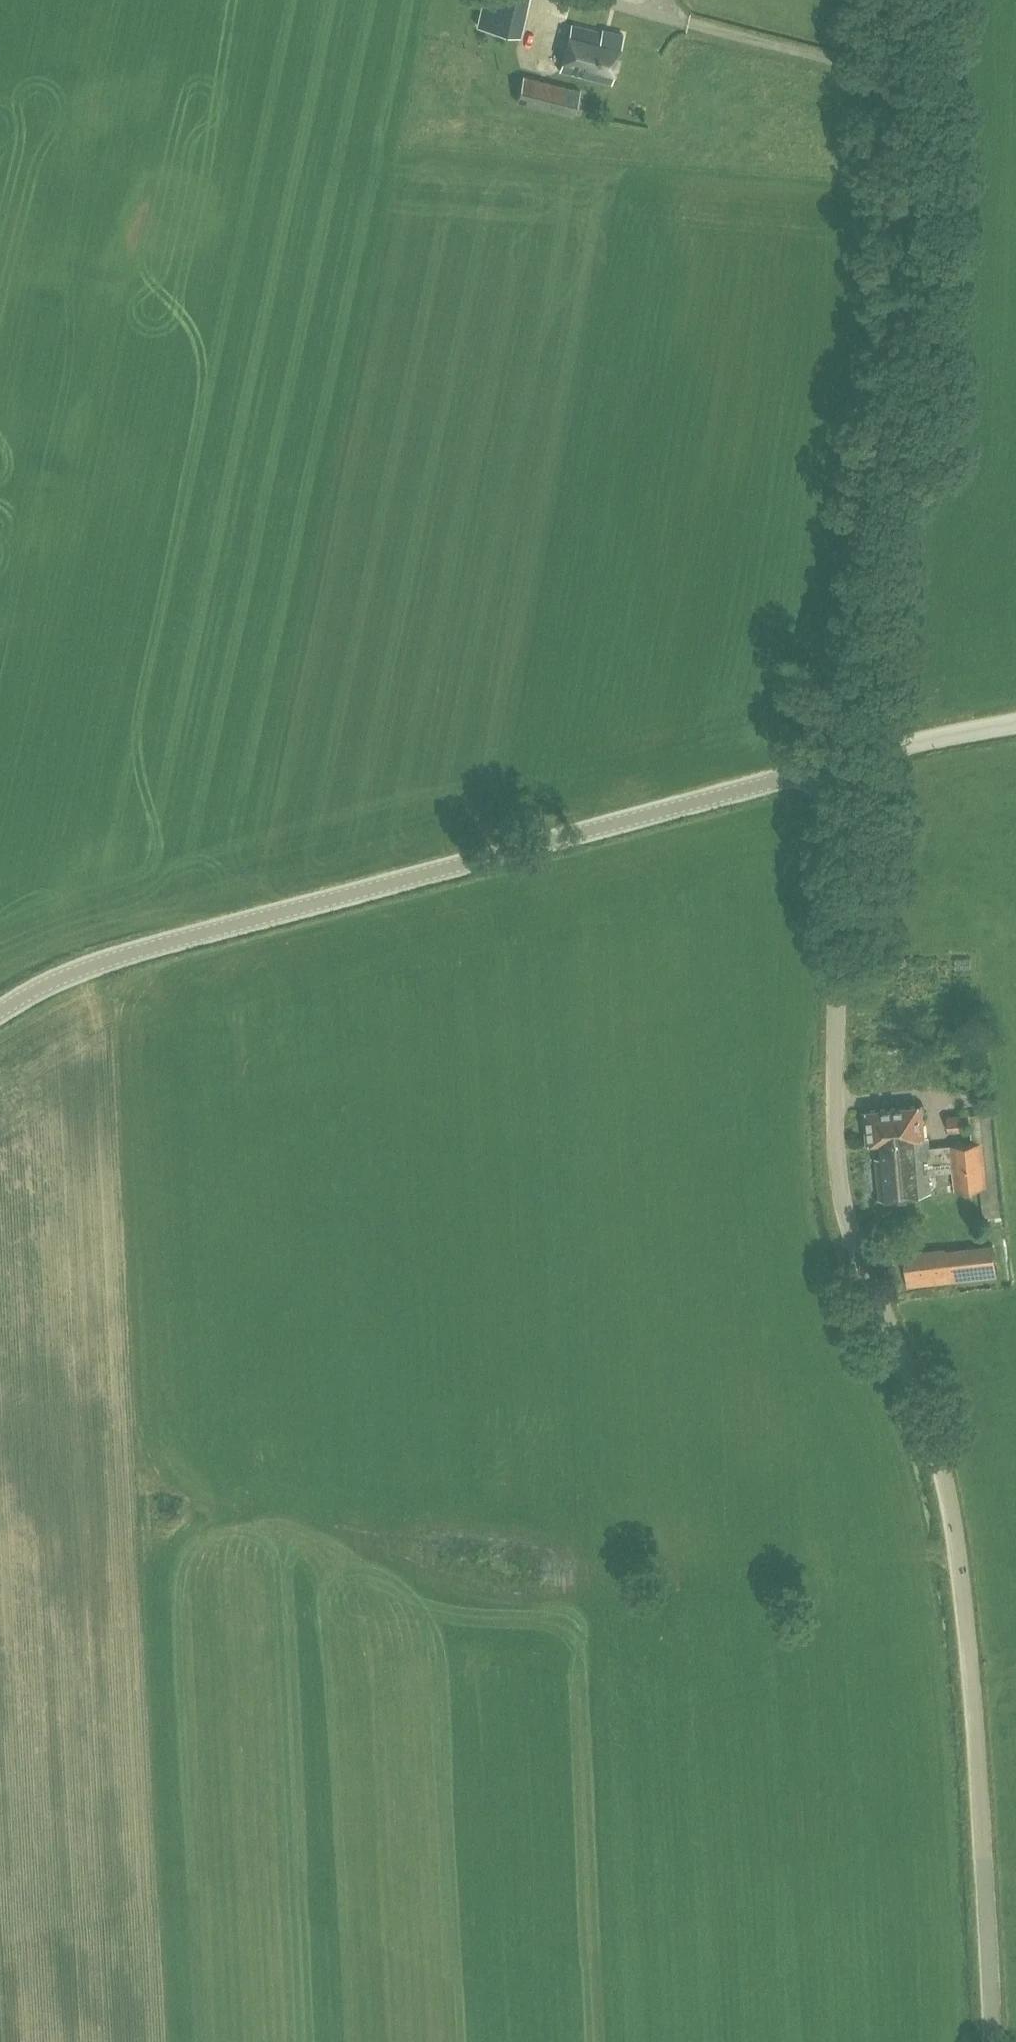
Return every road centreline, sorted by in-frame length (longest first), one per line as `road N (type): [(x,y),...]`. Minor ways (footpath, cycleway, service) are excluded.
road 1 (unclassified): [(989,2041),(959,1561),(939,1461),(853,1244),(836,1166),(837,762)]
road 2 (tertiary): [(0,1015),(30,996),(837,762)]
road 3 (unclassified): [(837,762),(896,370),(896,0)]
road 4 (tertiary): [(837,762),(1015,724)]

